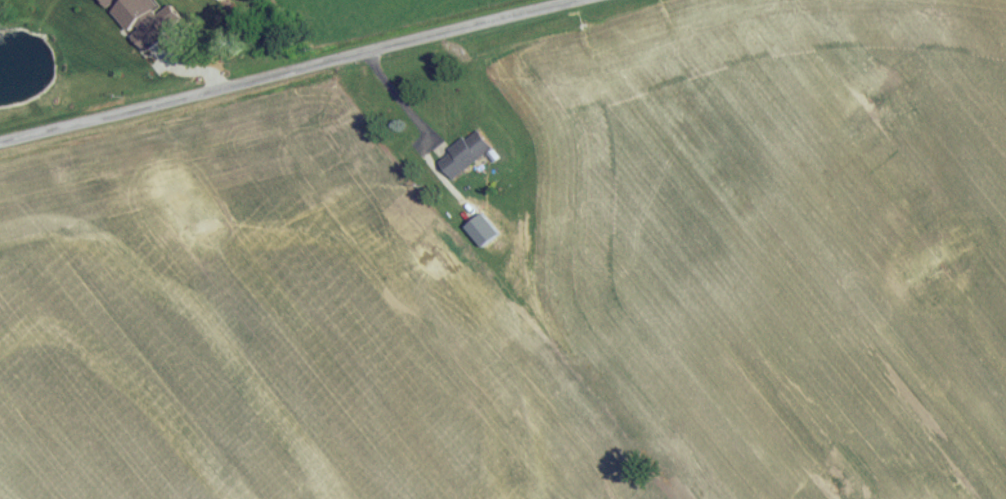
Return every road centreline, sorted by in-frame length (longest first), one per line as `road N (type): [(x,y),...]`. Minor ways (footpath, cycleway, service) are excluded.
road 1 (residential): [(600,0),(0,149)]

